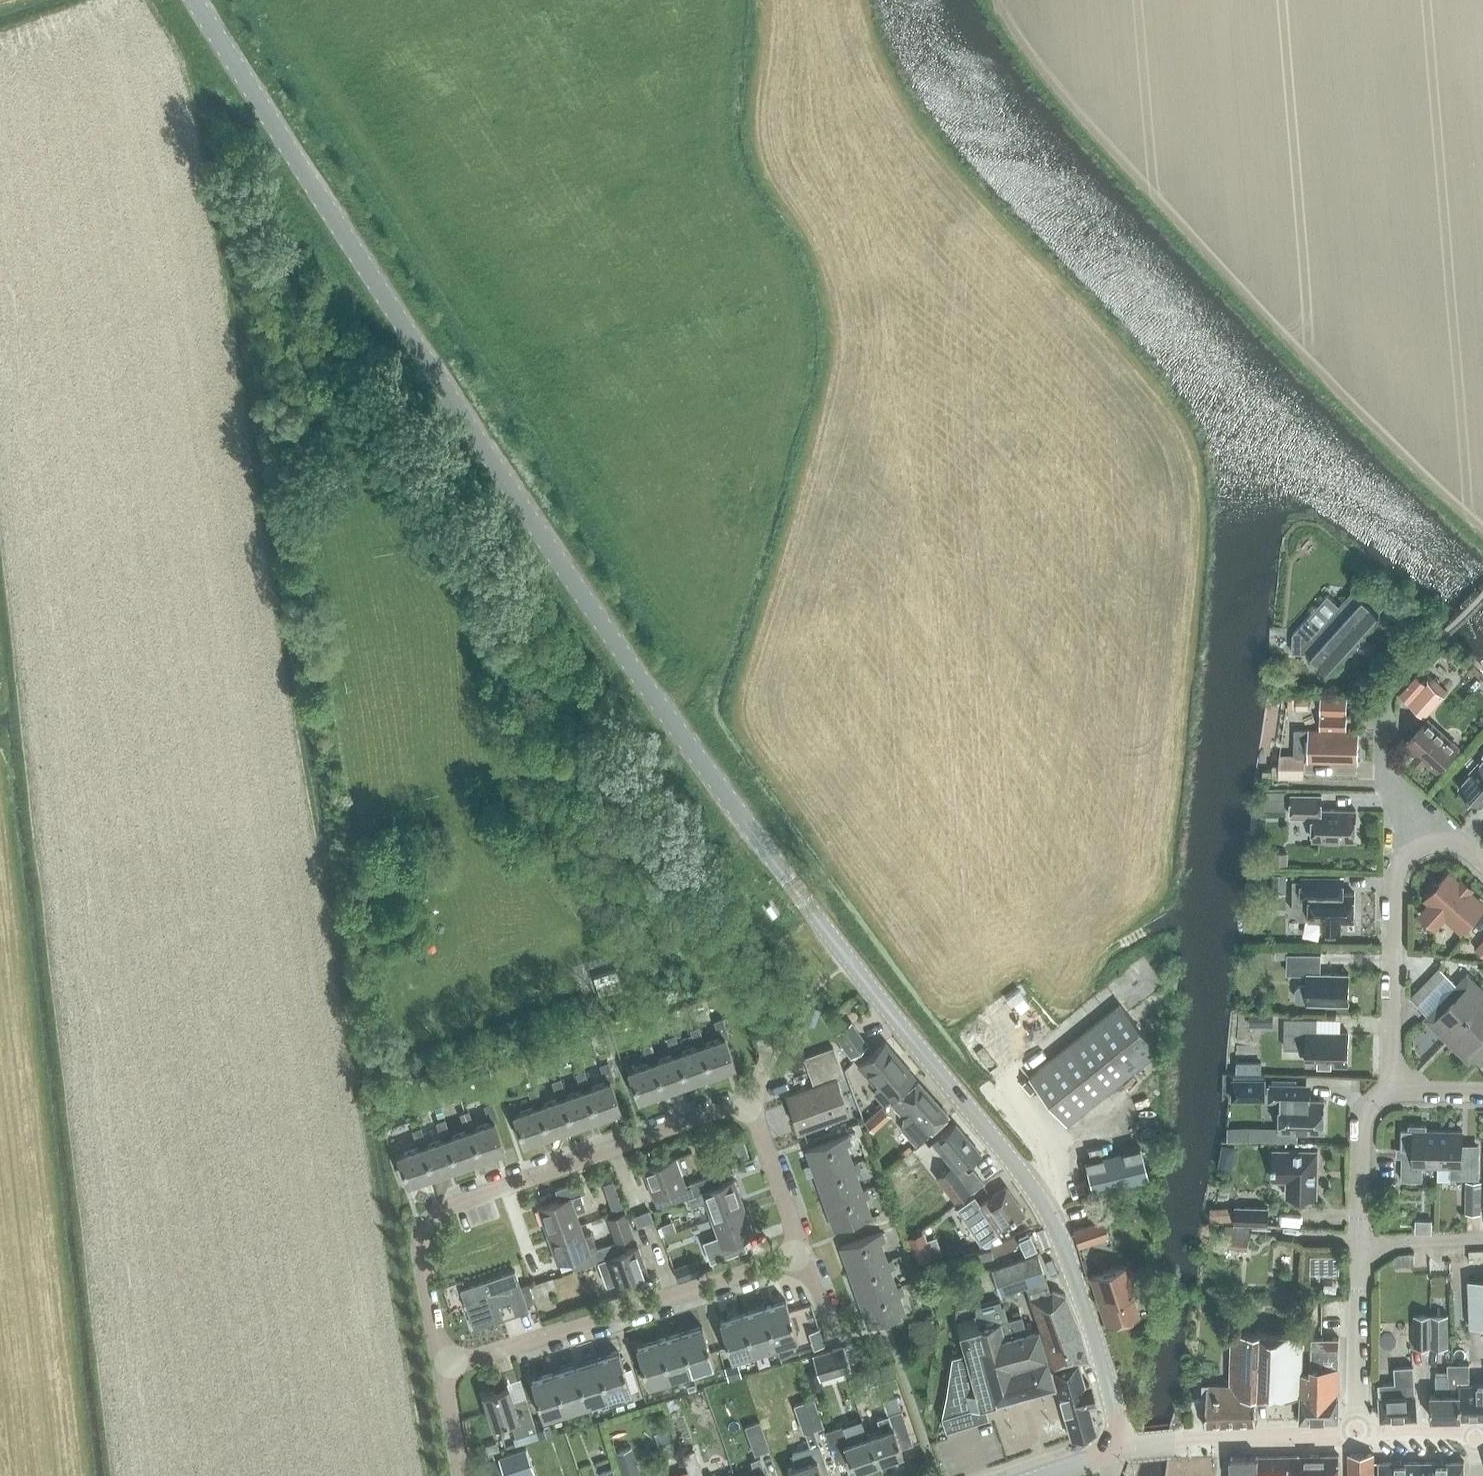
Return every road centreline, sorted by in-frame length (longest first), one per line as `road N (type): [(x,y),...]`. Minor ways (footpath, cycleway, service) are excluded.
road 1 (tertiary): [(1114,1448),(1109,1390),(1043,1206),(779,871),(580,585),(193,0)]
road 2 (residential): [(440,1373),(416,1255),(420,1231),(439,1213),(747,1105)]
road 3 (residential): [(440,1373),(800,1260)]
road 4 (residential): [(1388,1097),(1395,825)]
road 5 (unclassified): [(1355,1436),(1137,1445)]
road 6 (residential): [(1355,1436),(1359,1249)]
road 7 (residential): [(1359,1249),(1360,1122),(1388,1097)]
road 8 (residential): [(800,1260),(747,1105)]
road 9 (residential): [(1359,1249),(1482,1242)]
road 10 (residential): [(1395,825),(1380,706)]

